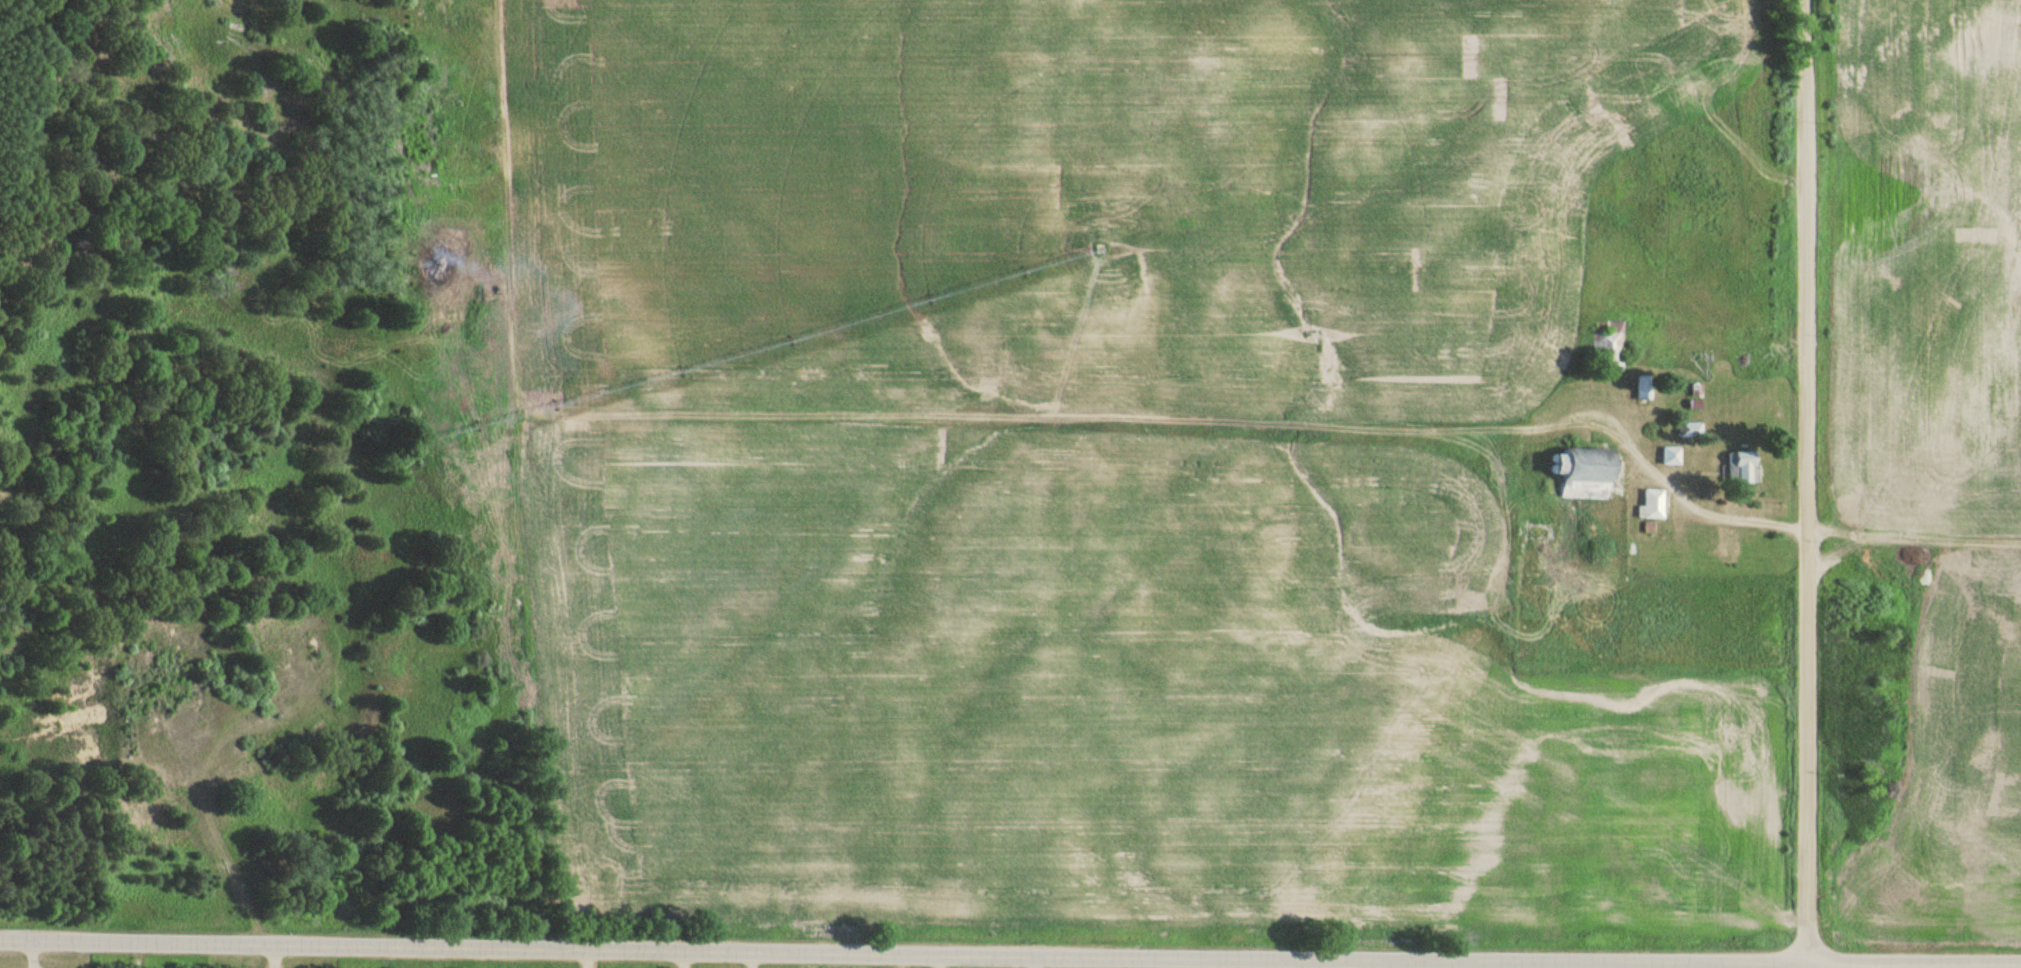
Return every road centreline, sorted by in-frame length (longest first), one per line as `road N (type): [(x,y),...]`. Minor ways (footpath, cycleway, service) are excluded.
road 1 (tertiary): [(0,943),(2020,967)]
road 2 (residential): [(1807,967),(1803,0)]

